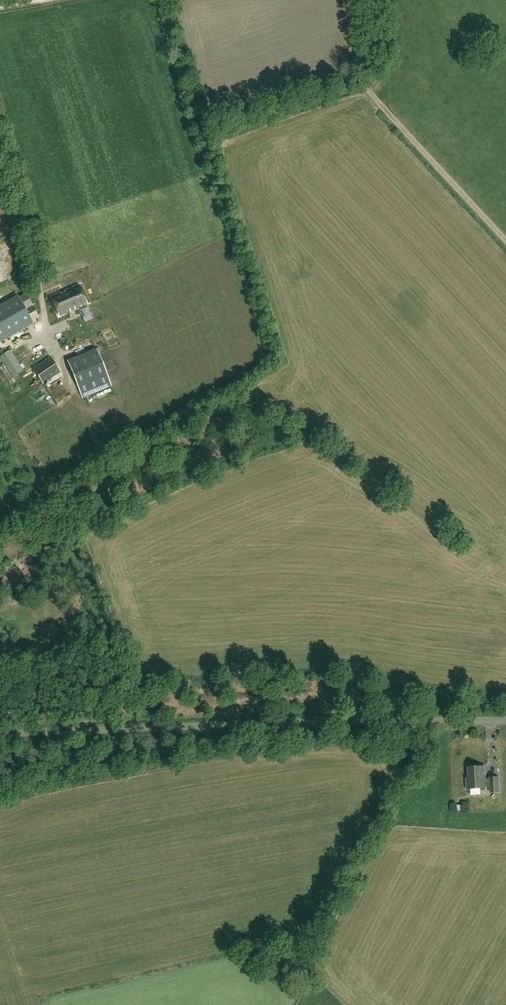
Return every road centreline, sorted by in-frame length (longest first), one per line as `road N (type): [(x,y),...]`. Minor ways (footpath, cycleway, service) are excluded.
road 1 (unclassified): [(0,734),(505,720)]
road 2 (track): [(350,0),(354,64),(367,88),(505,240)]

